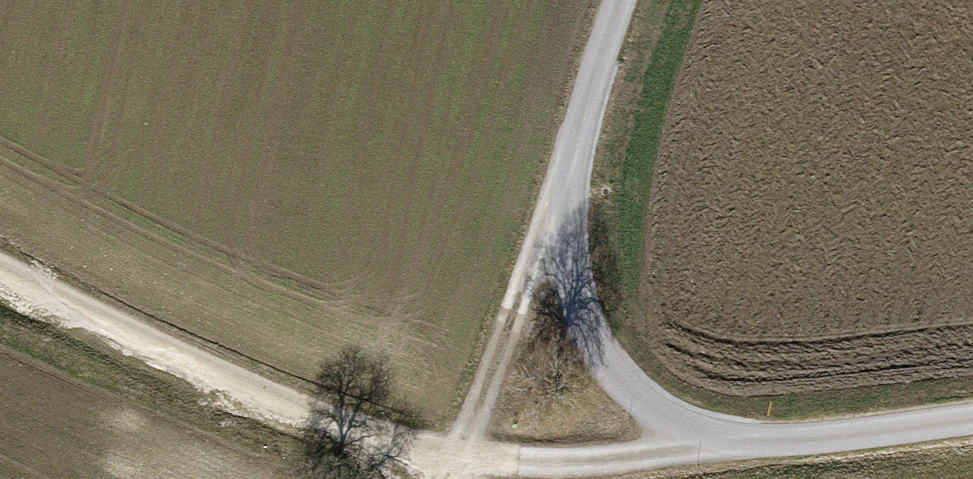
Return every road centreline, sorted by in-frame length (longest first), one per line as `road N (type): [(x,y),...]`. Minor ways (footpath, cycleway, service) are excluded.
road 1 (unclassified): [(624,0),(573,156),(572,244),(581,311),(610,366),(650,408),(725,441),(831,438),(972,420)]
road 2 (track): [(725,441),(588,460),(453,462),(173,350),(0,264)]
road 3 (track): [(444,478),(573,156)]

